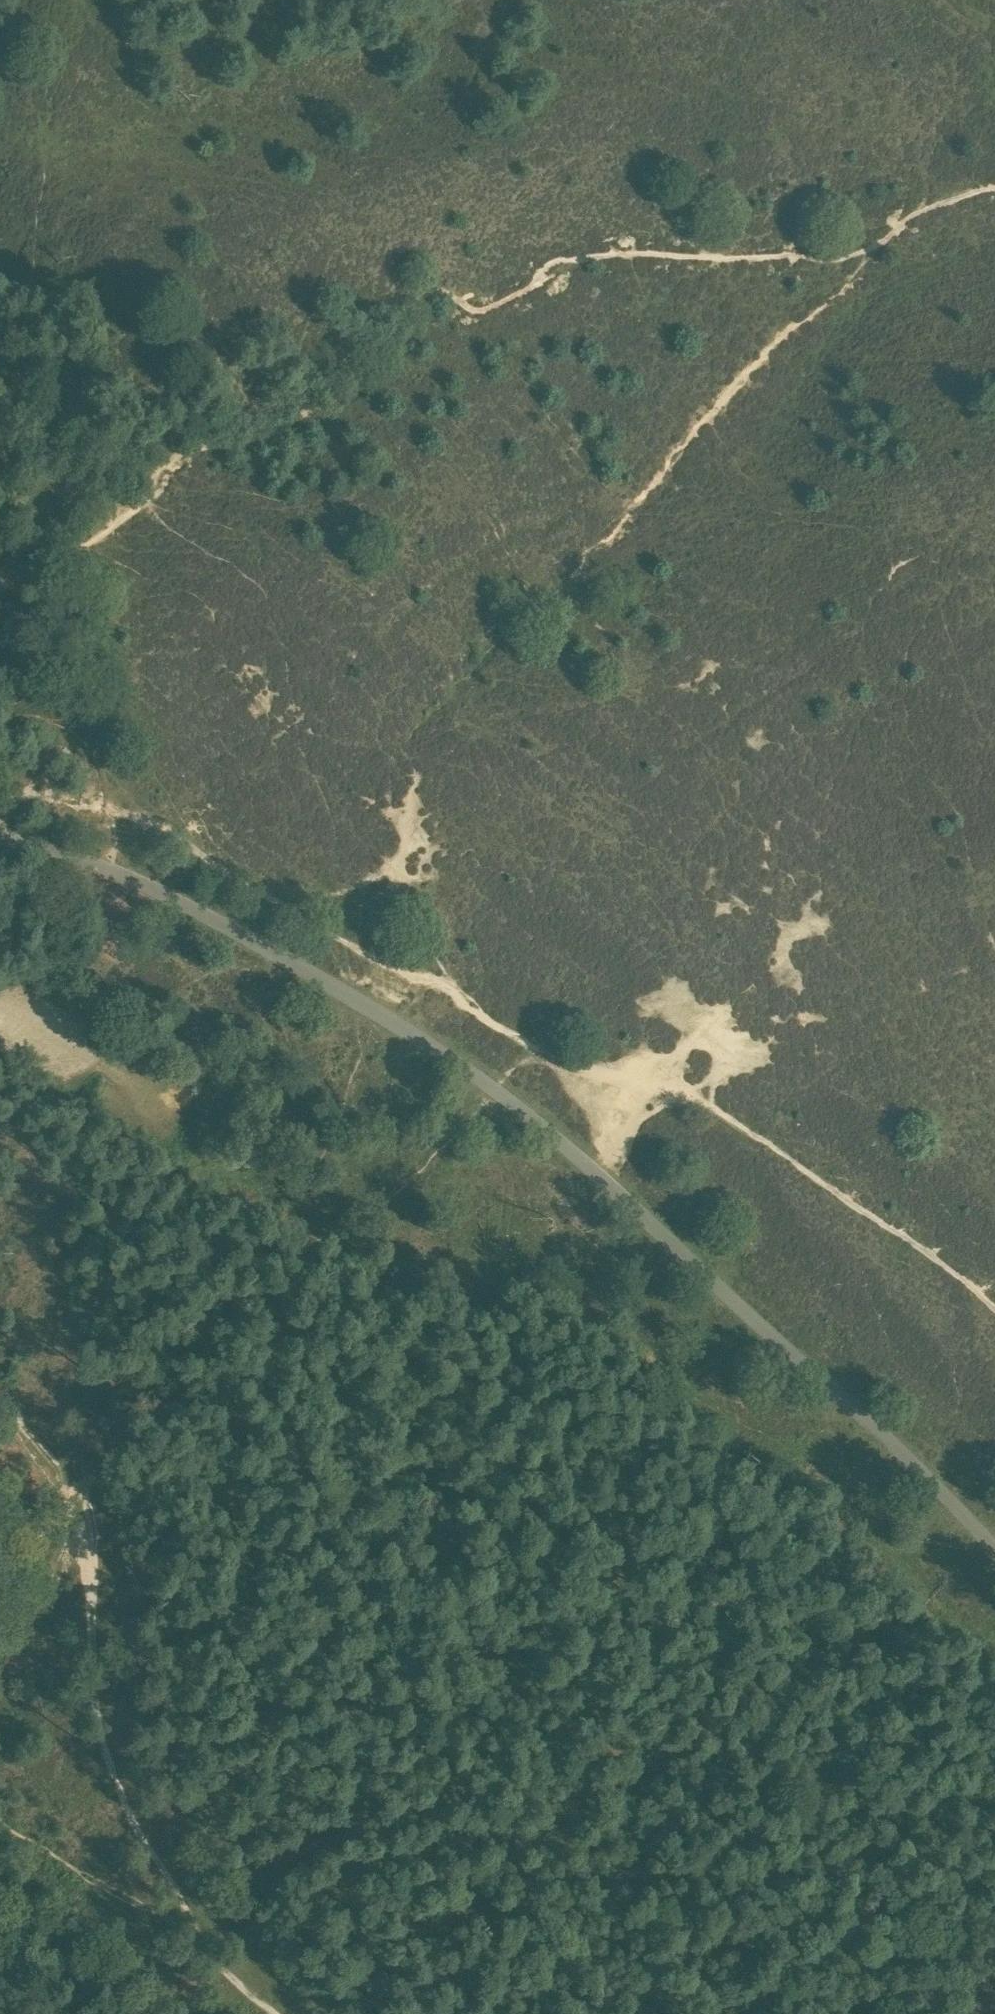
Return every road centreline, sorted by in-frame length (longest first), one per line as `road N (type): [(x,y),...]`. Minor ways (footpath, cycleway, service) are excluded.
road 1 (track): [(994,1549),(957,1505),(496,1087),(313,970),(184,901),(63,853),(0,837)]

